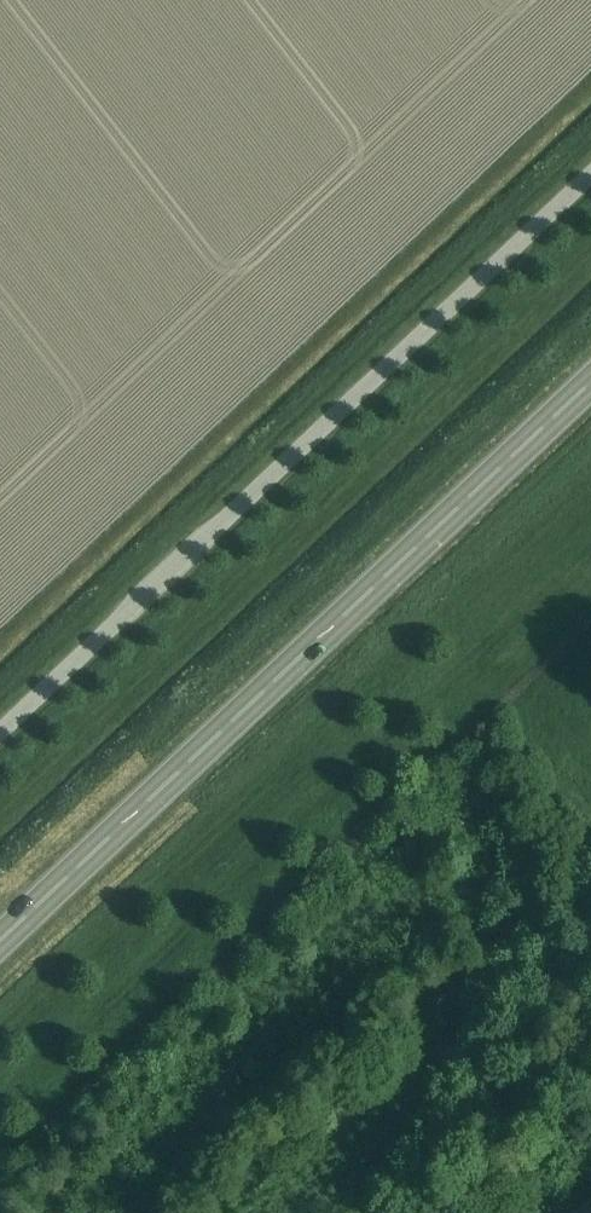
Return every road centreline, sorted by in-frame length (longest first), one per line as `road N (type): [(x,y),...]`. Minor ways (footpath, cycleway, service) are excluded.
road 1 (unclassified): [(0,731),(590,172)]
road 2 (trunk): [(0,925),(590,371)]

